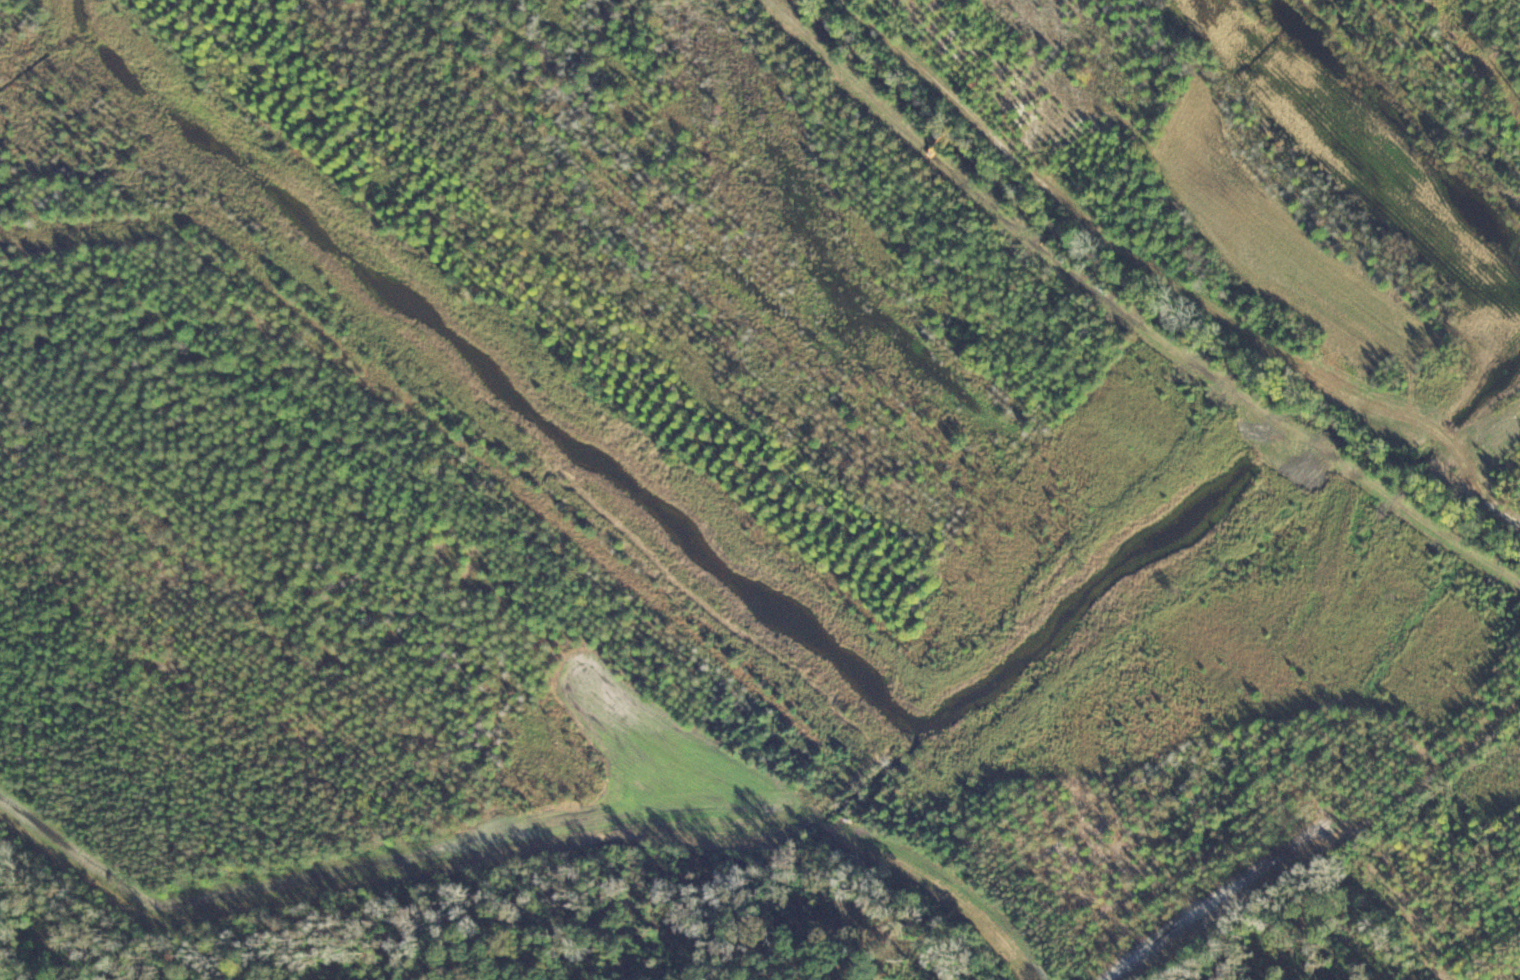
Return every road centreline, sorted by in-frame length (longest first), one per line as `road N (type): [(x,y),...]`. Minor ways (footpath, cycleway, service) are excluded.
road 1 (track): [(1031,979),(940,876),(813,812),(523,843),(195,917),(125,883),(0,792)]
road 2 (track): [(1451,979),(1334,842),(1206,910),(1109,979)]

